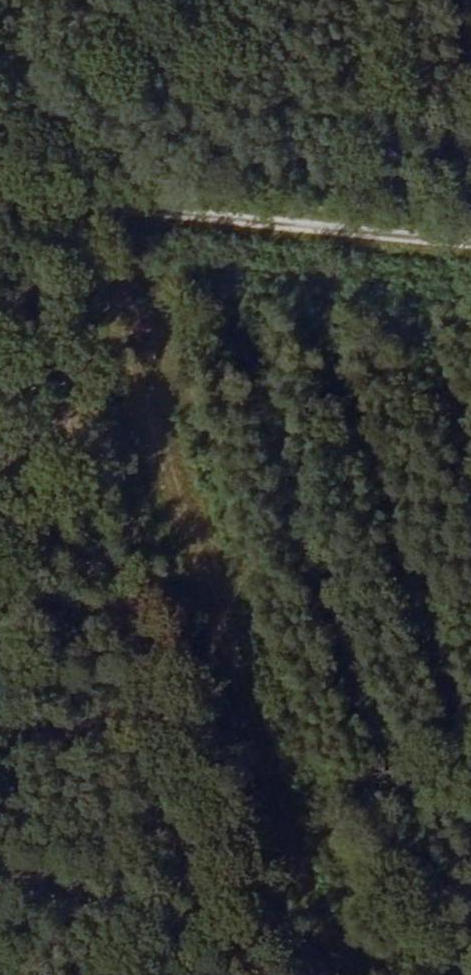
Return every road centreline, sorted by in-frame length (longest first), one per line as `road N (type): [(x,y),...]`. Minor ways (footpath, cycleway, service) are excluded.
road 1 (track): [(470,252),(0,206)]

